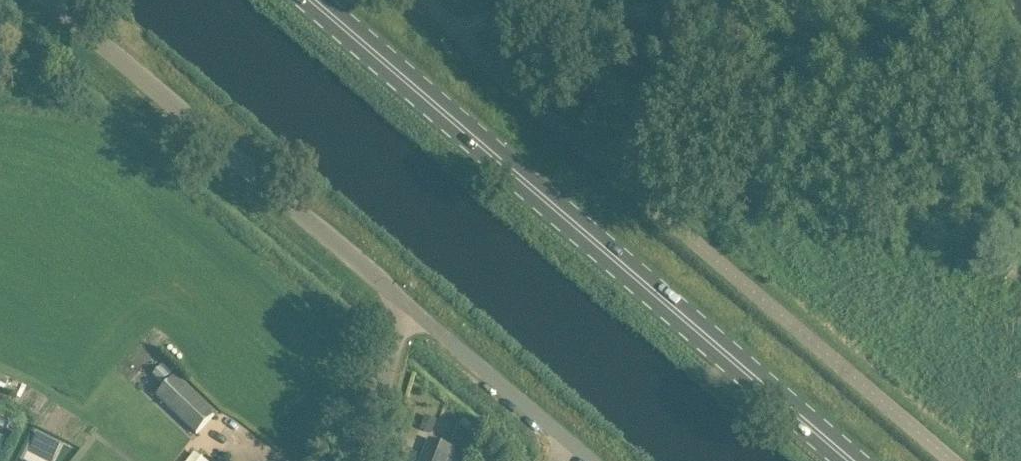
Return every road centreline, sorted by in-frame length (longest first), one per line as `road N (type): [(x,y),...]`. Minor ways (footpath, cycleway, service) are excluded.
road 1 (primary): [(843,460),(307,0)]
road 2 (unclassified): [(951,460),(582,148),(429,0)]
road 3 (tertiary): [(412,309),(42,0)]
road 4 (unclassified): [(586,460),(412,309)]
road 5 (tertiary): [(354,460),(412,309)]

